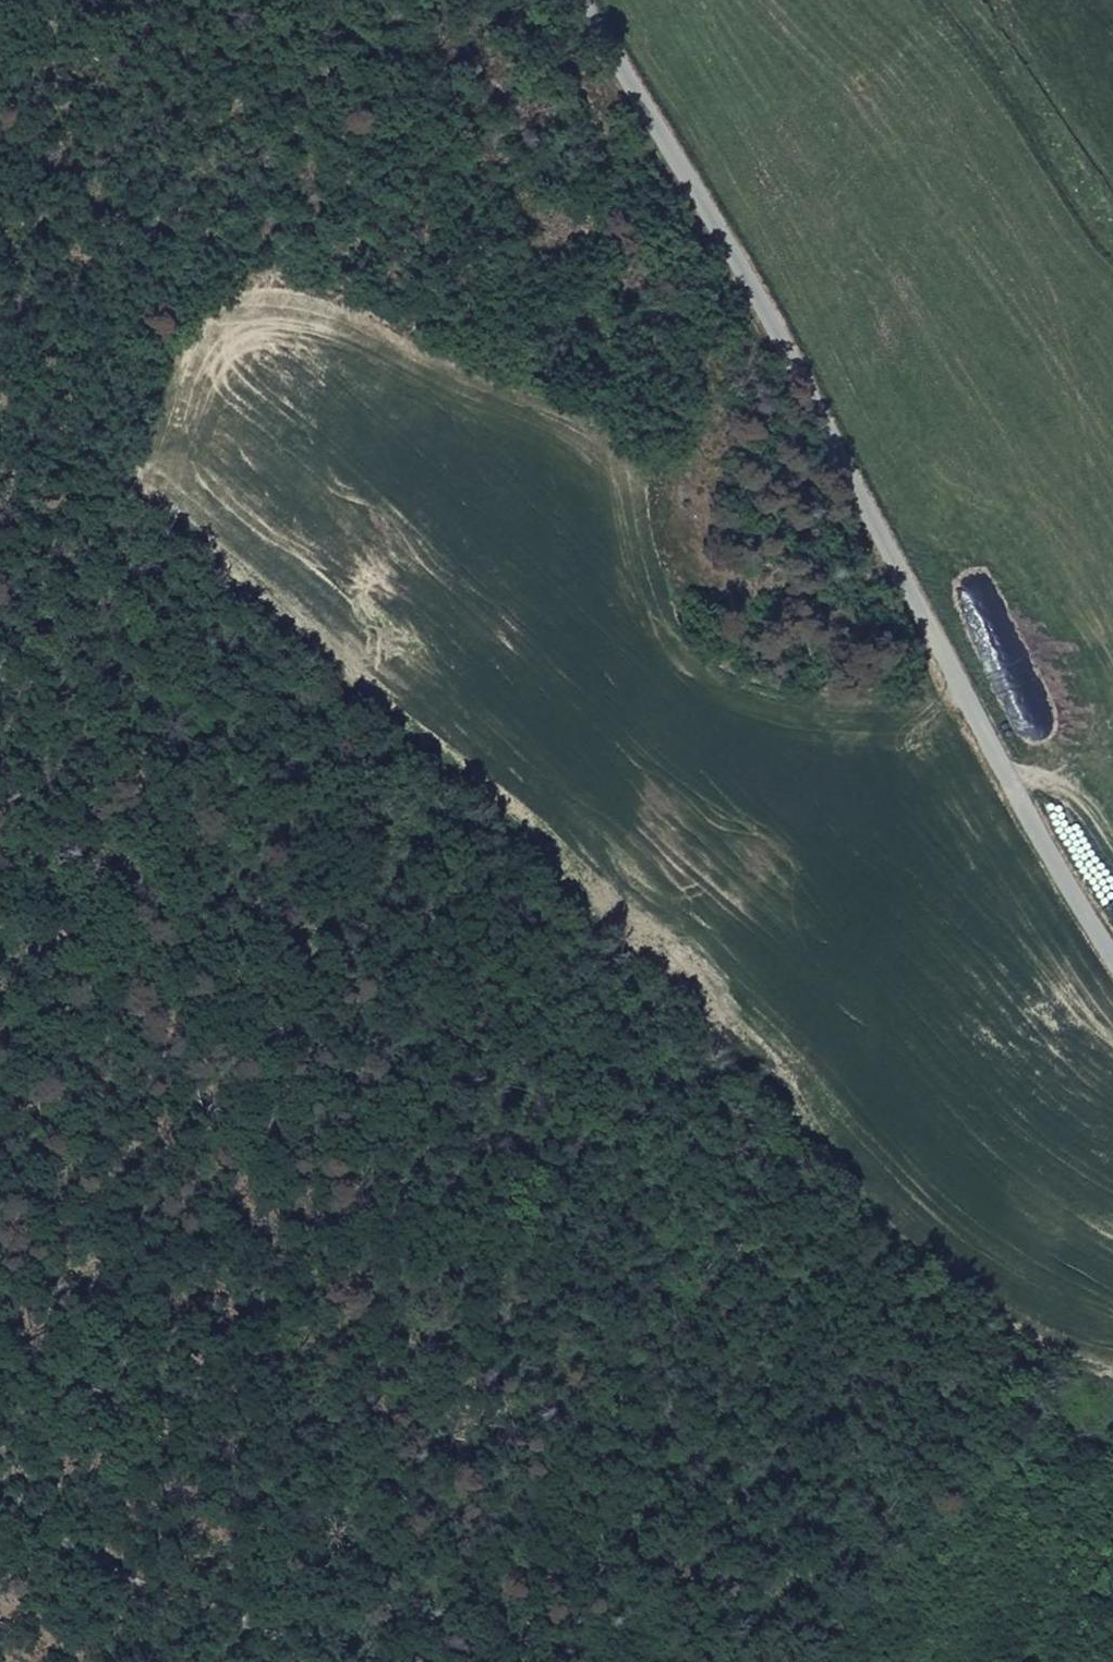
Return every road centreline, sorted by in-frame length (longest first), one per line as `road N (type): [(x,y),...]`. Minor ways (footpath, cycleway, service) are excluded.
road 1 (unclassified): [(576,0),(787,356),(1112,959)]
road 2 (track): [(0,1492),(132,1585),(223,1615),(298,1661)]

